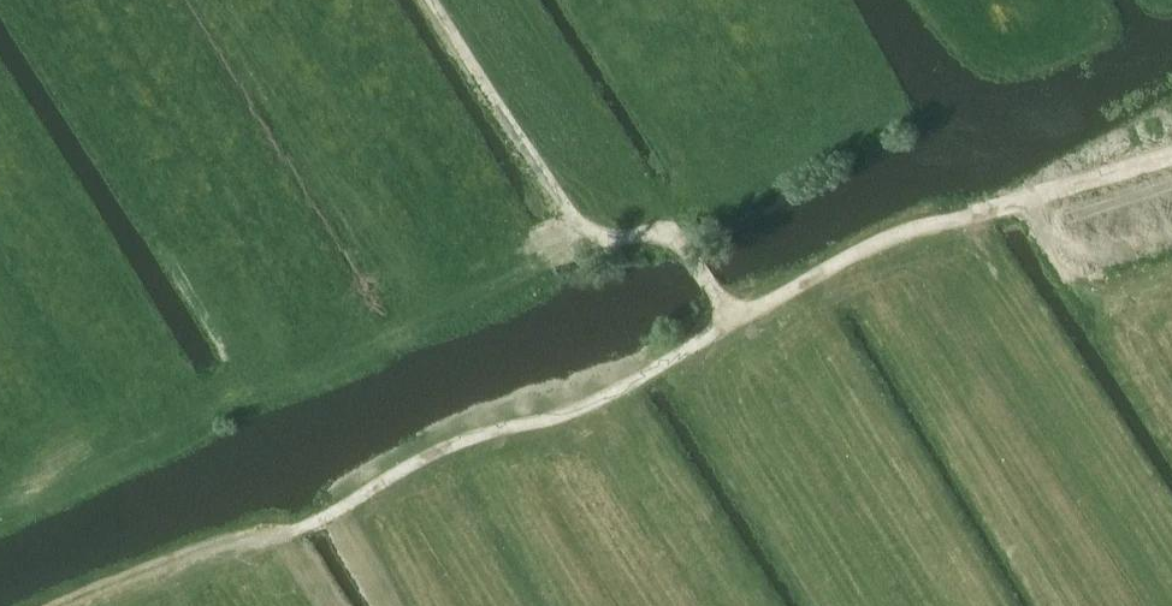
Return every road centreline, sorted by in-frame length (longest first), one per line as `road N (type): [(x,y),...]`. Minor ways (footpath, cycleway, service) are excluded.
road 1 (track): [(289,533),(488,430),(550,422),(592,403),(914,229),(1171,158)]
road 2 (track): [(733,323),(680,241),(603,240),(576,218),(431,0)]

